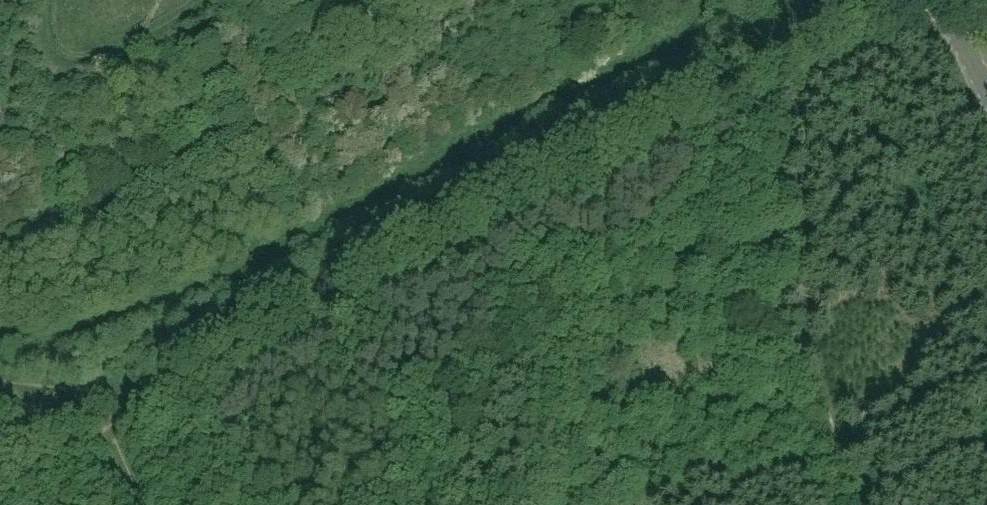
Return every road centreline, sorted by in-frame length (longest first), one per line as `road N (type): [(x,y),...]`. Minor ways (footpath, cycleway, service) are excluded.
road 1 (track): [(130,414),(794,64)]

